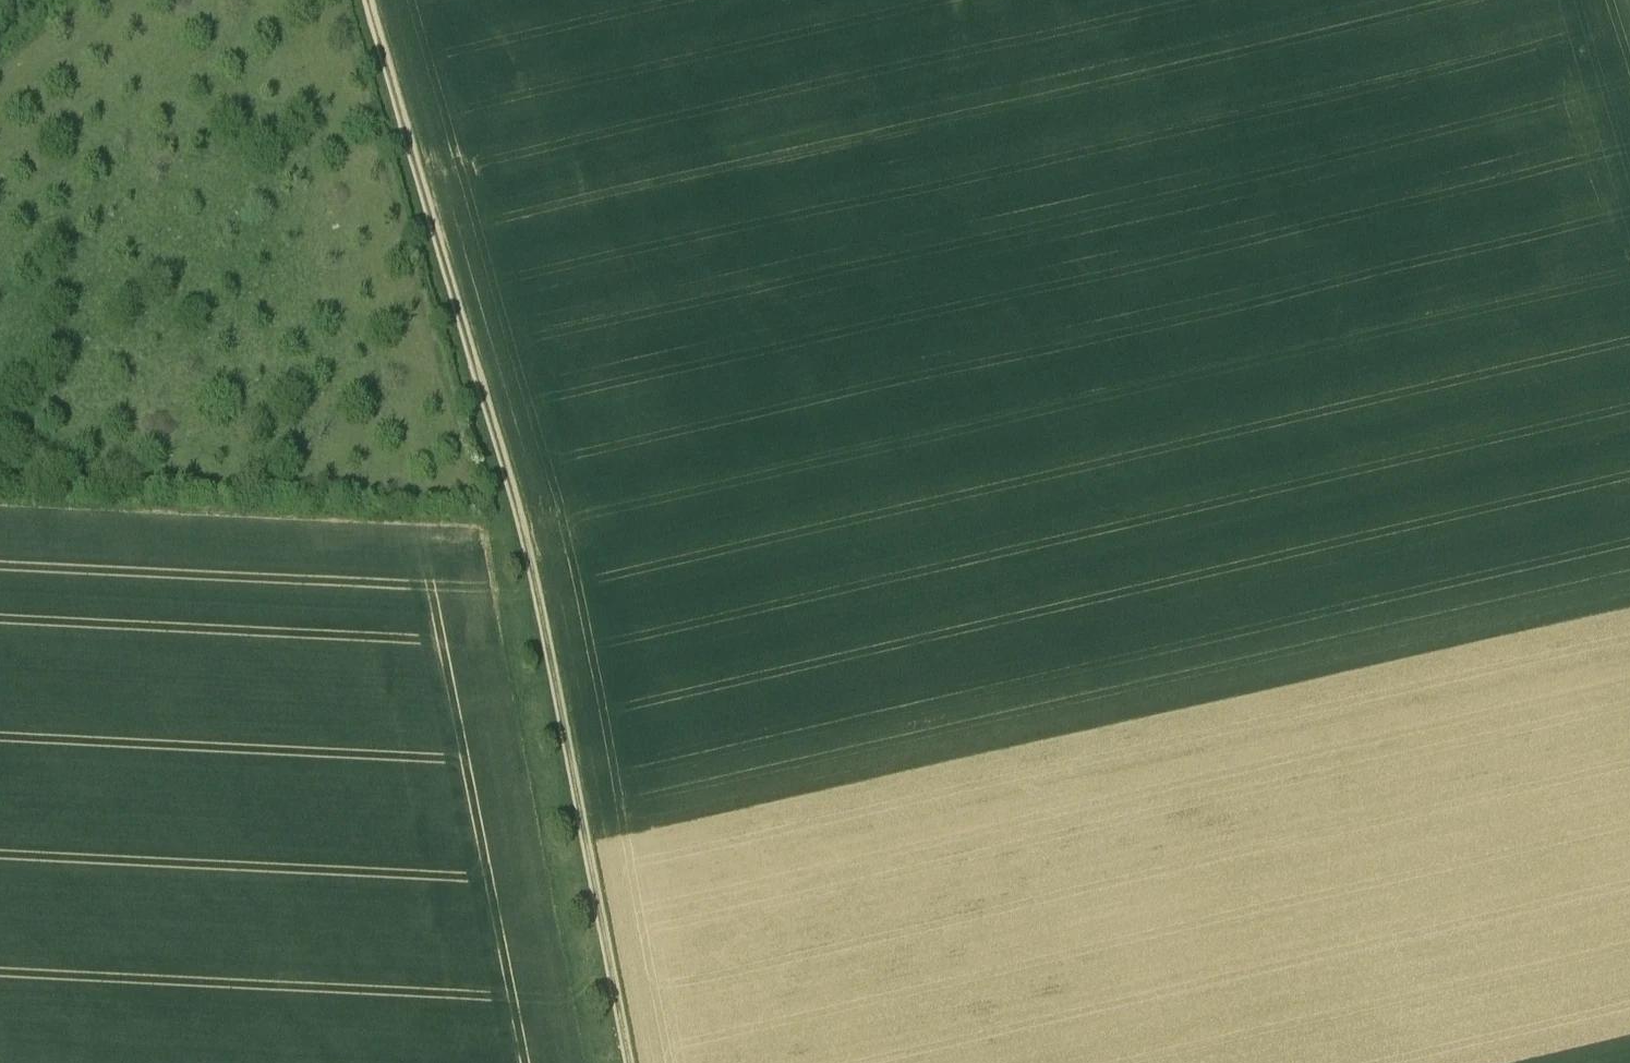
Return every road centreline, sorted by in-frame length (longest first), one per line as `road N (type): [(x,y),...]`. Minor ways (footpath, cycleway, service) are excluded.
road 1 (track): [(630,1062),(533,572),(367,0)]

